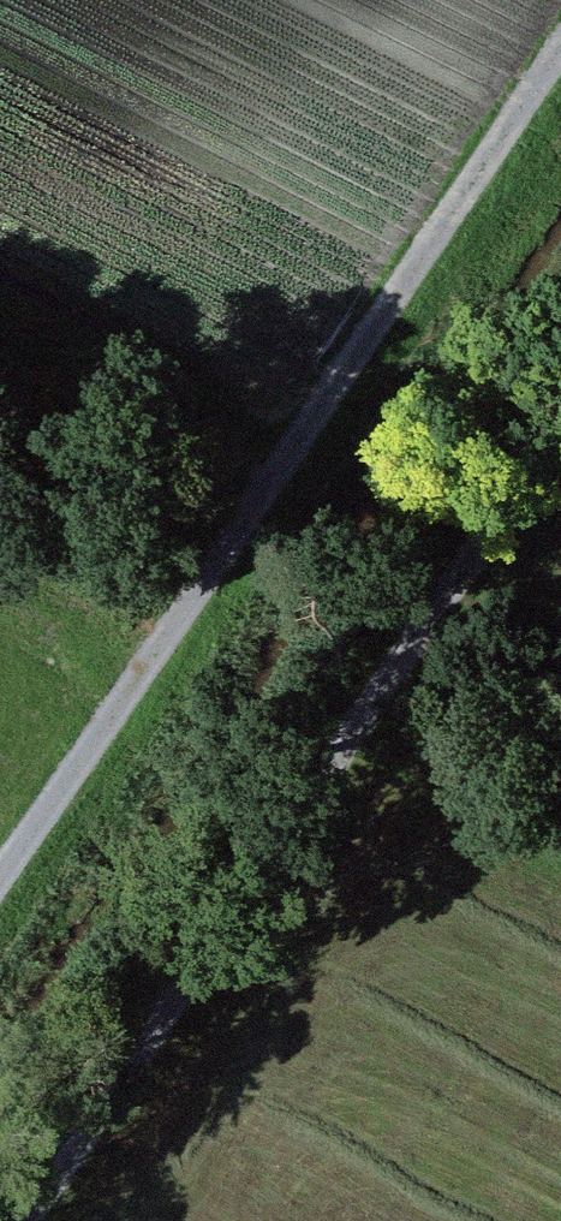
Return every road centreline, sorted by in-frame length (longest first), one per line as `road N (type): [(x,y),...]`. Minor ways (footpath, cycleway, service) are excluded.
road 1 (track): [(560,68),(0,893)]
road 2 (track): [(560,439),(32,1220)]

